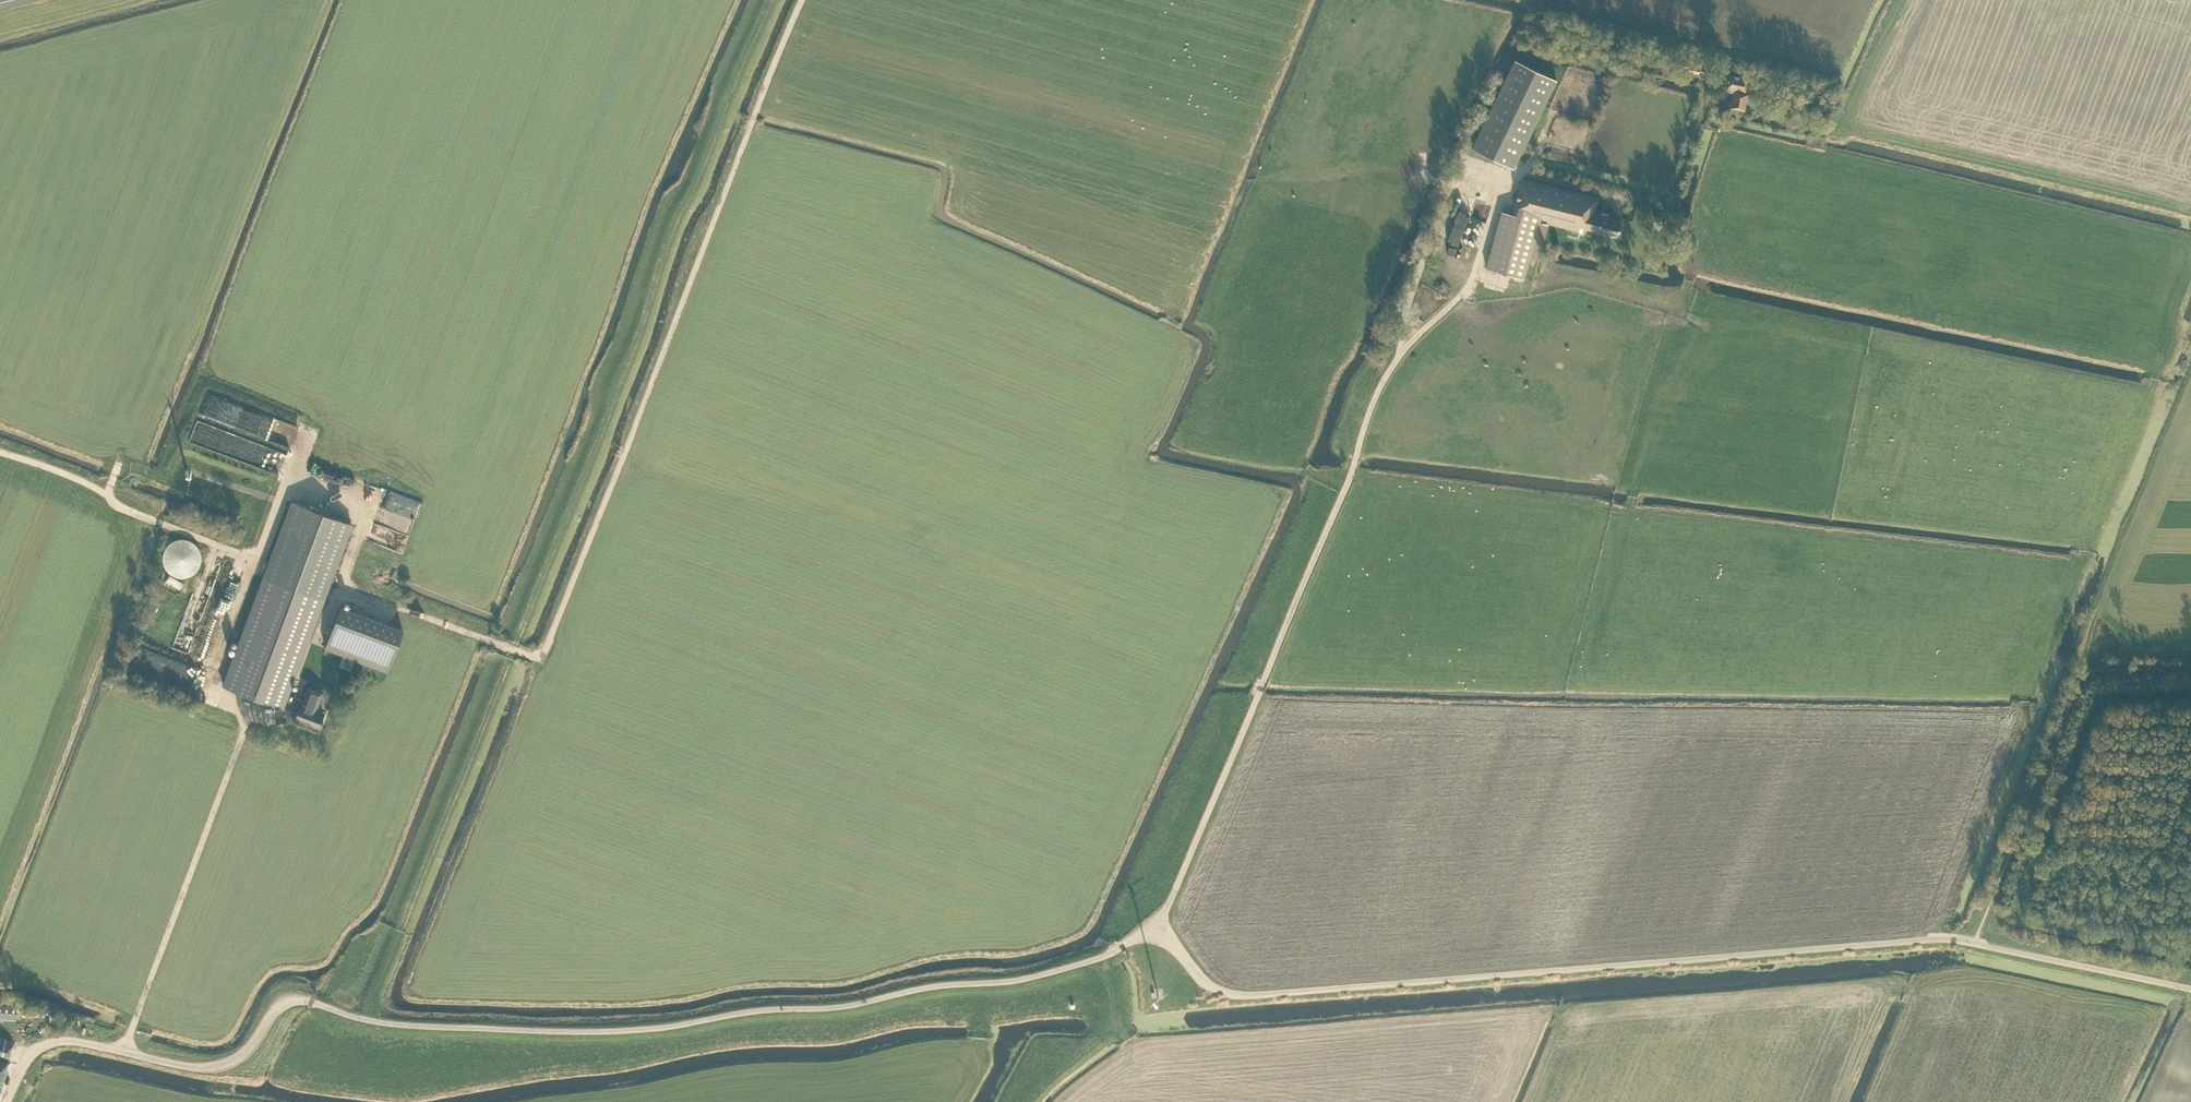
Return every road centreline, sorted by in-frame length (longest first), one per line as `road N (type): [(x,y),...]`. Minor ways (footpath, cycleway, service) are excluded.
road 1 (track): [(0,452),(255,559),(285,483),(368,512),(341,588),(541,660),(802,0)]
road 2 (unclassified): [(6,1101),(22,1067),(46,1044),(74,1041),(219,1068),(297,1000),(401,1025),(636,1031),(1021,980),(1103,957),(1155,927)]
road 3 (track): [(1665,209),(1706,84)]

